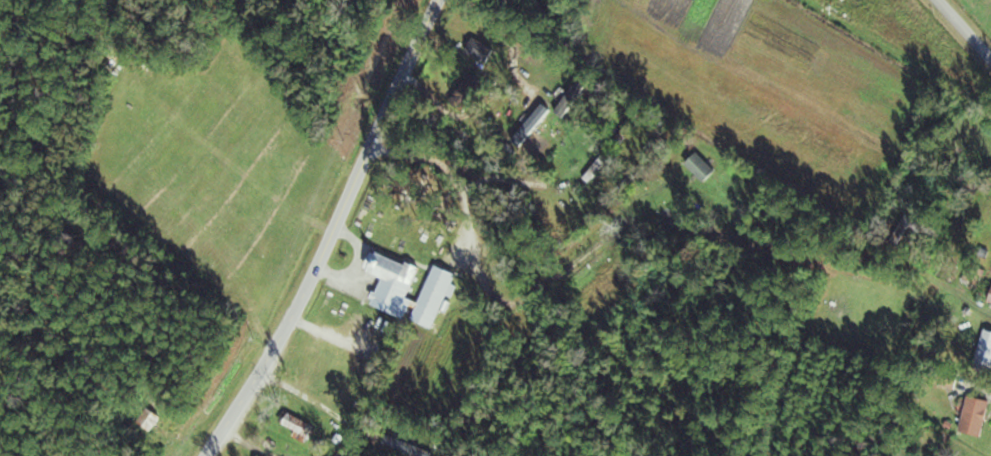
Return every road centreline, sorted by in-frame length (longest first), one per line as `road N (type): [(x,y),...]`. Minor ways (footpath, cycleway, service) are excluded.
road 1 (tertiary): [(213,455),(302,310),(446,0)]

